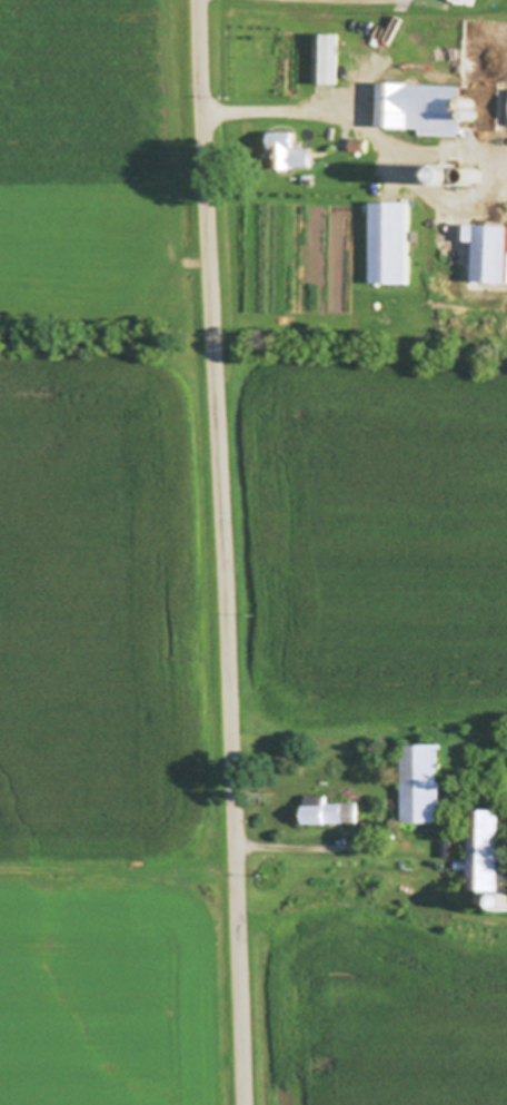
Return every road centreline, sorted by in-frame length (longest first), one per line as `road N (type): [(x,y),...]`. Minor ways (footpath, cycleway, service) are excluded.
road 1 (residential): [(246,1104),(196,0)]

